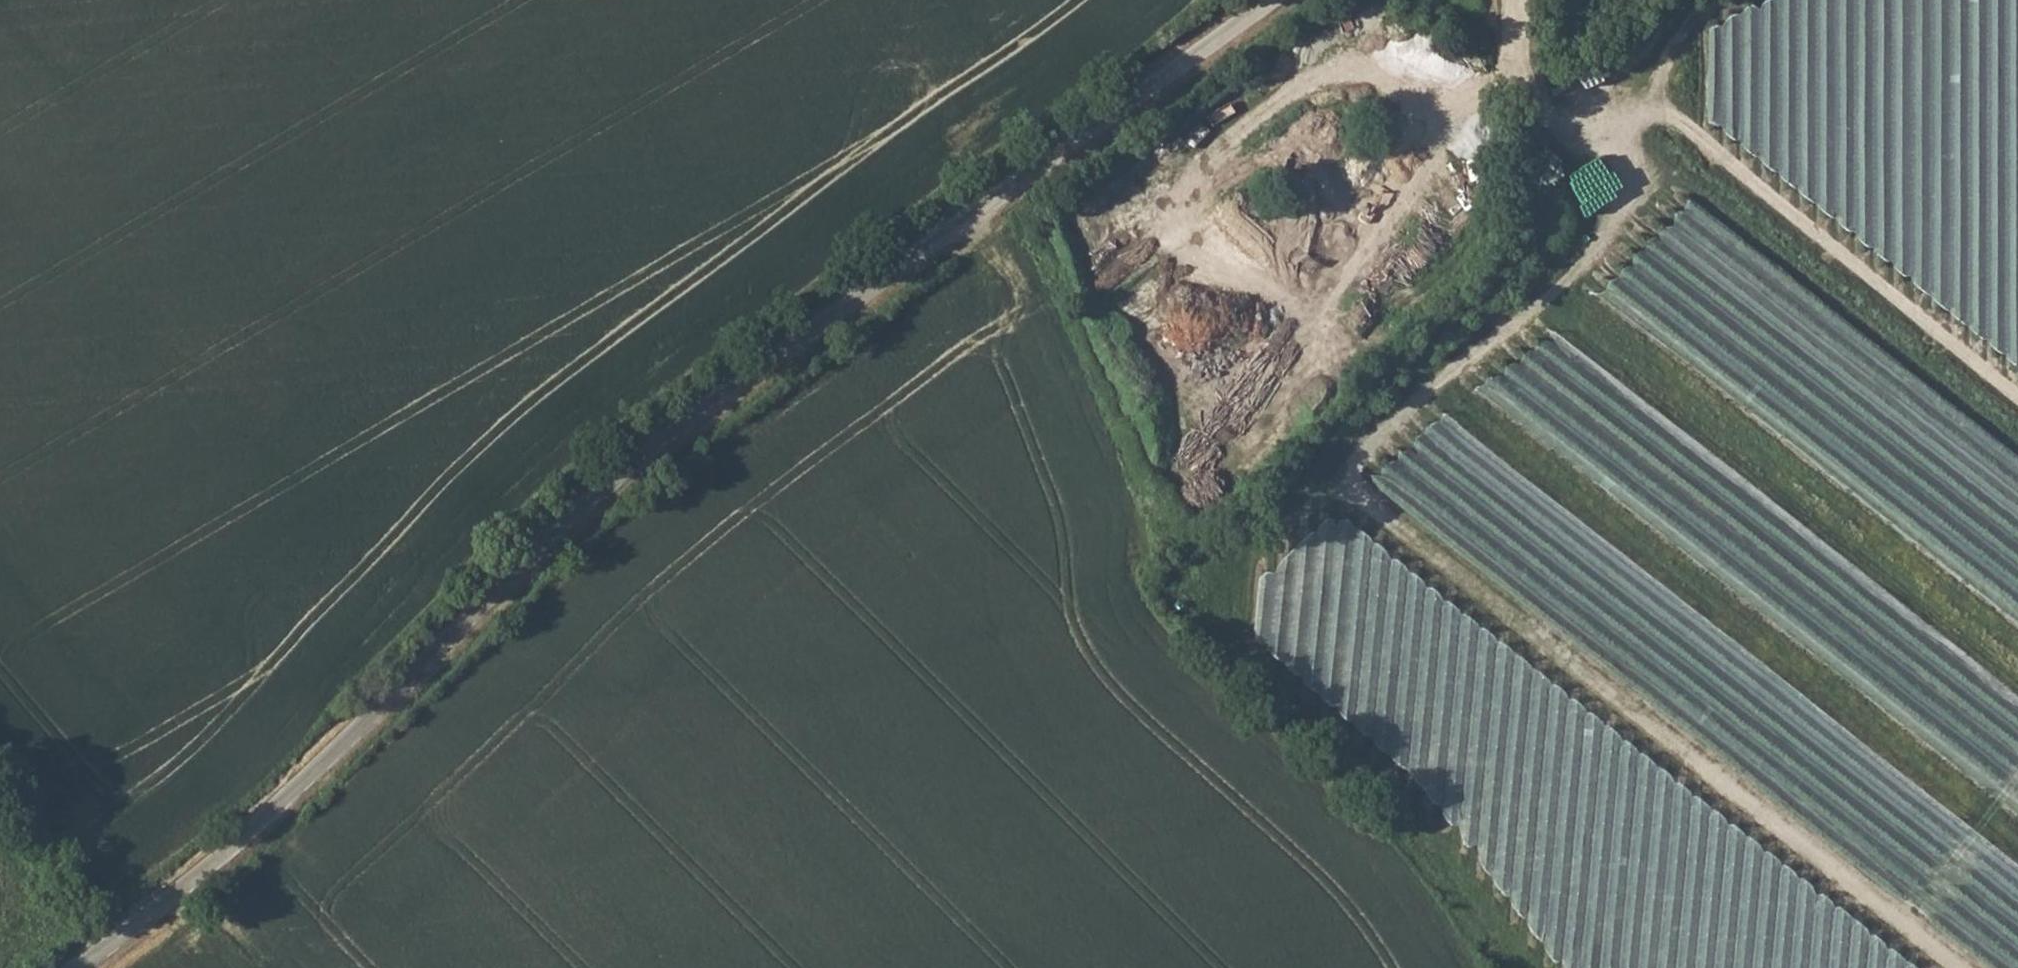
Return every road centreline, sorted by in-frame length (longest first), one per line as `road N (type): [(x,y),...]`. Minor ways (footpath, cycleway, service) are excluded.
road 1 (unclassified): [(74,967),(234,842),(605,488),(796,341),(1274,0)]
road 2 (track): [(2017,389),(1657,103)]
road 3 (track): [(1520,0),(1521,79),(1550,125),(1595,148),(1645,132),(1657,103)]
road 4 (track): [(1657,103),(1666,51),(1728,0)]

